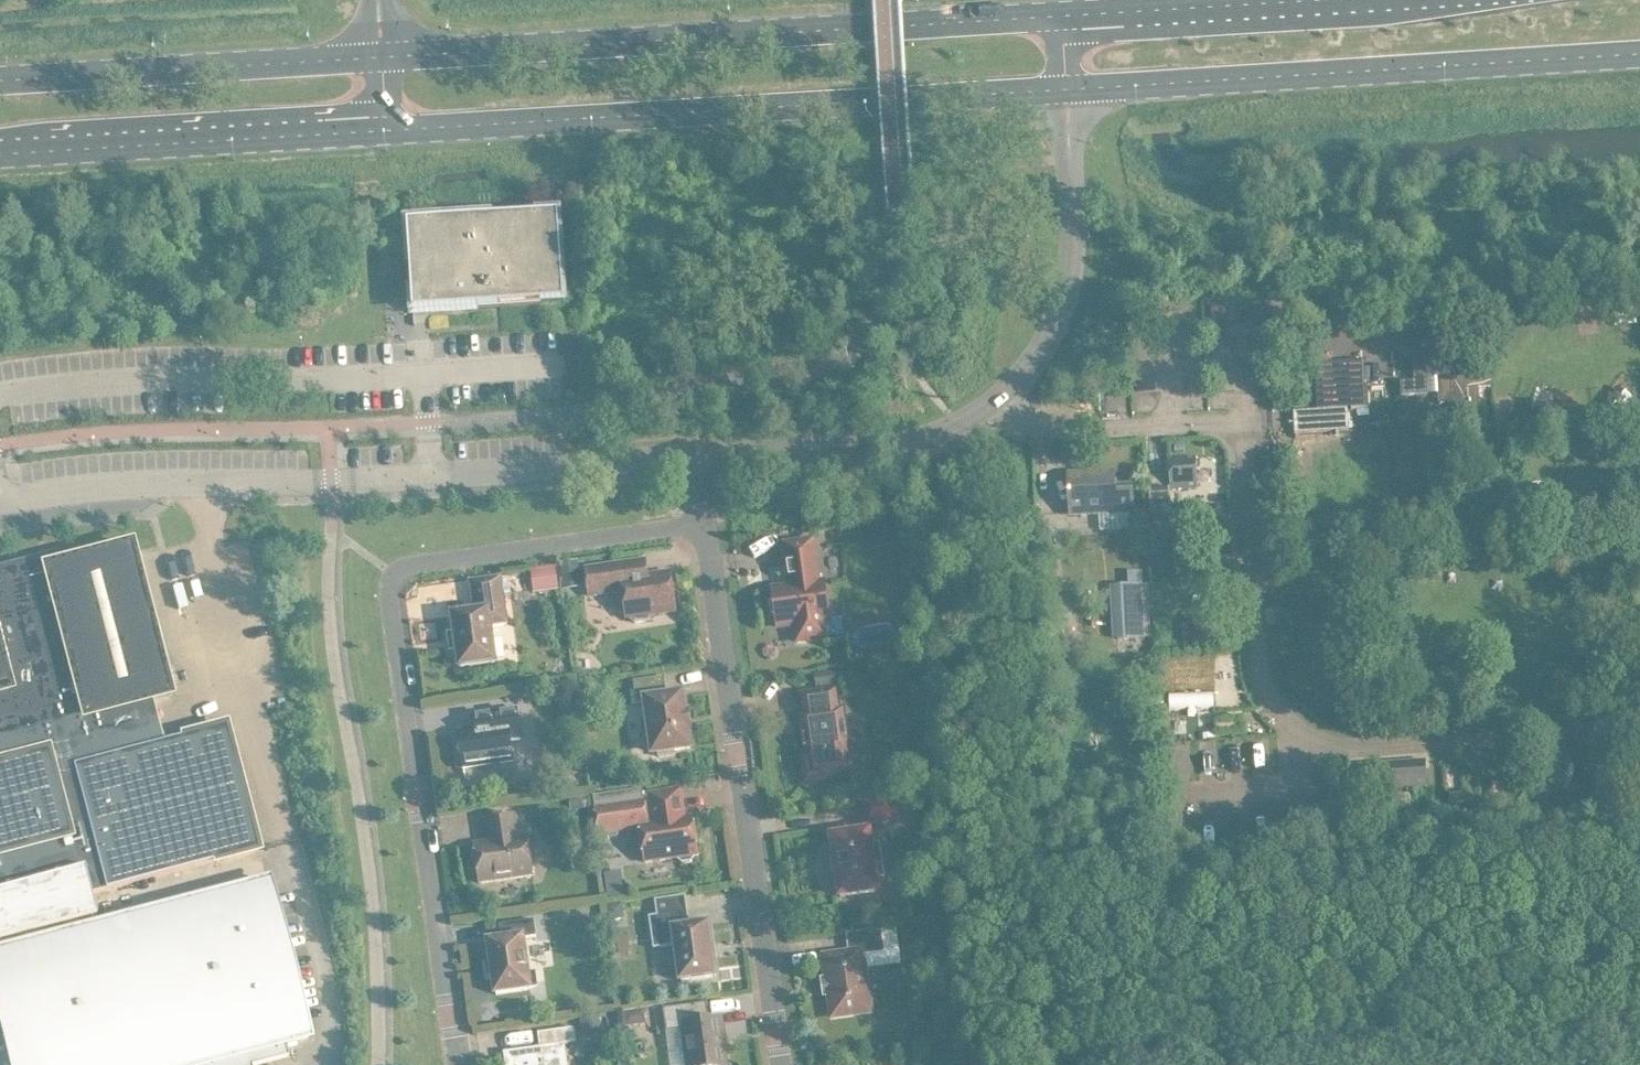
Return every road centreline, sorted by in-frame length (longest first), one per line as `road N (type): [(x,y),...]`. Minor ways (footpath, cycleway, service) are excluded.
road 1 (residential): [(702,517),(395,572),(390,591),(458,1064)]
road 2 (unclassified): [(0,497),(141,481),(333,481),(695,456)]
road 3 (secondary): [(383,124),(1069,85)]
road 4 (secondary): [(1066,11),(381,55)]
road 5 (unclassified): [(695,456),(933,435),(1000,398),(1040,355),(1071,292),(1080,243),(1069,85)]
road 6 (secondary): [(1069,85),(1639,49)]
road 7 (residential): [(779,1064),(702,517)]
road 8 (secondary): [(0,151),(383,124)]
road 9 (secondary): [(381,55),(0,79)]
road 10 (secondary): [(1248,0),(1066,11)]

